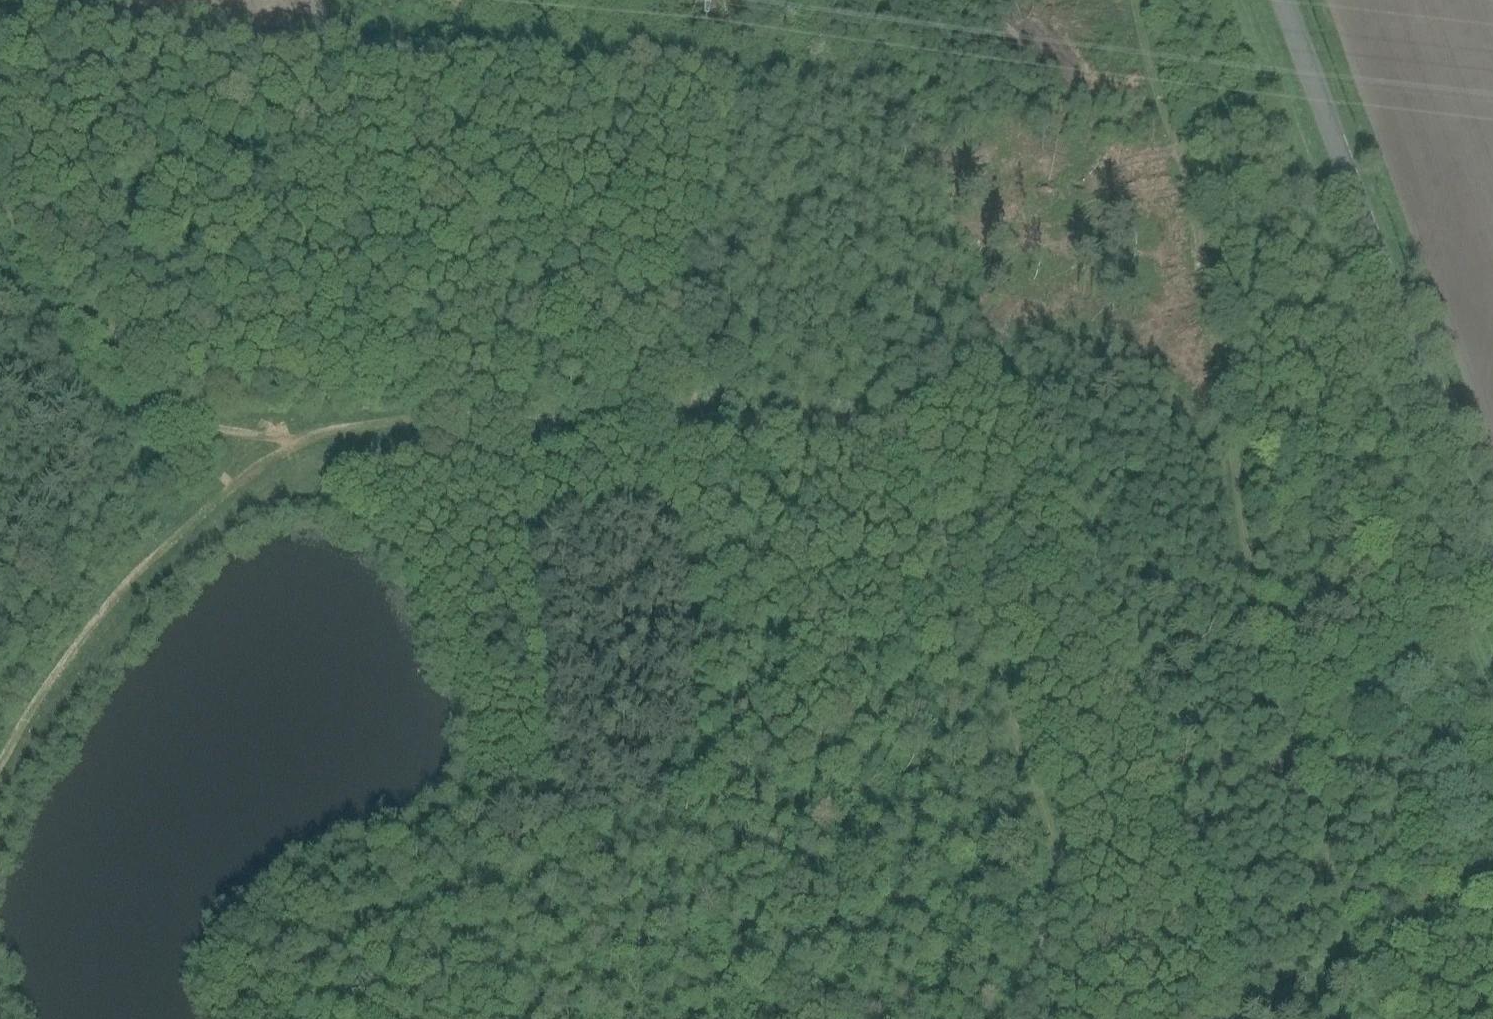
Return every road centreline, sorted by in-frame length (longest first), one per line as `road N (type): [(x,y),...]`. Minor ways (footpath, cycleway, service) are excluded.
road 1 (track): [(1390,1018),(1295,765),(1250,601),(1231,437),(1140,0)]
road 2 (track): [(211,436),(816,418),(874,421),(915,438)]
road 3 (tertiary): [(1492,560),(1283,0)]
road 4 (track): [(0,758),(77,640),(210,512),(211,436)]
road 5 (track): [(1244,1018),(1366,970)]

